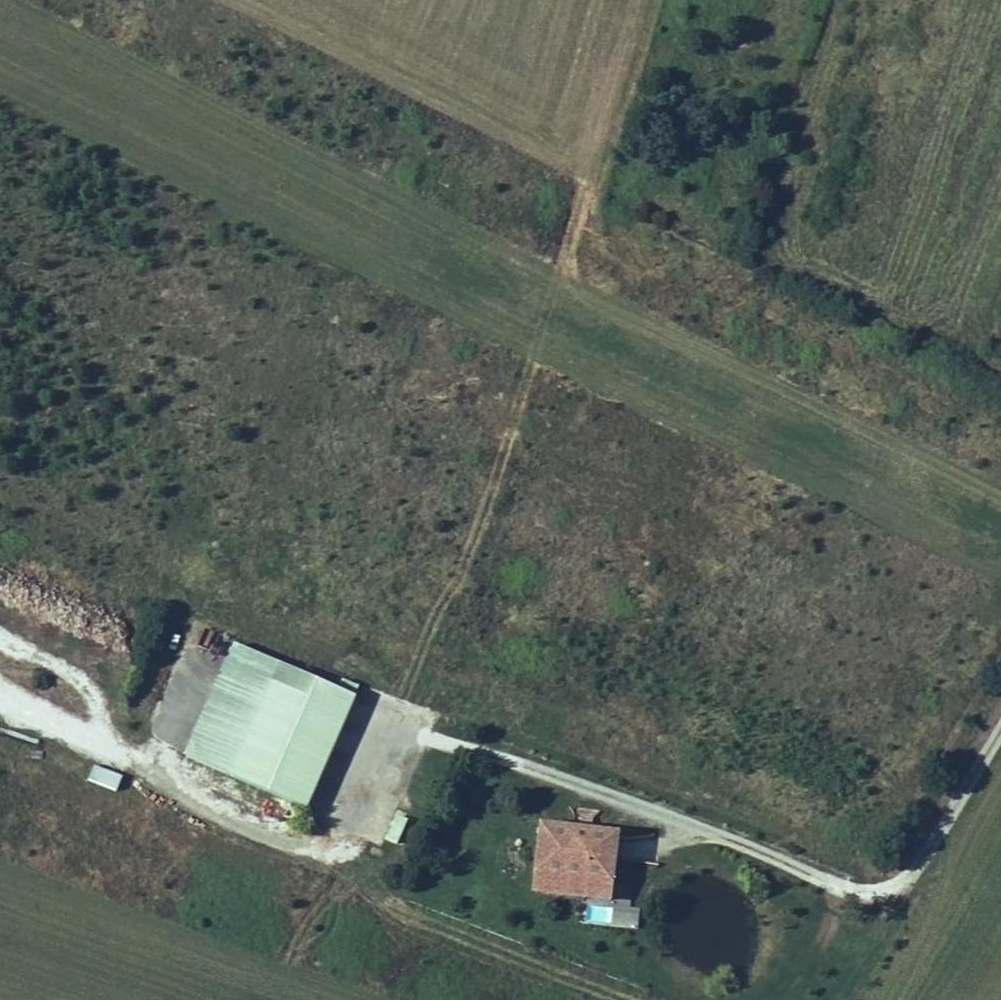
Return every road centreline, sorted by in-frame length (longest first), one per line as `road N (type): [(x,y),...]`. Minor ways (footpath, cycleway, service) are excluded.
road 1 (track): [(463,685),(790,847),(836,854),(878,839),(1000,634)]

